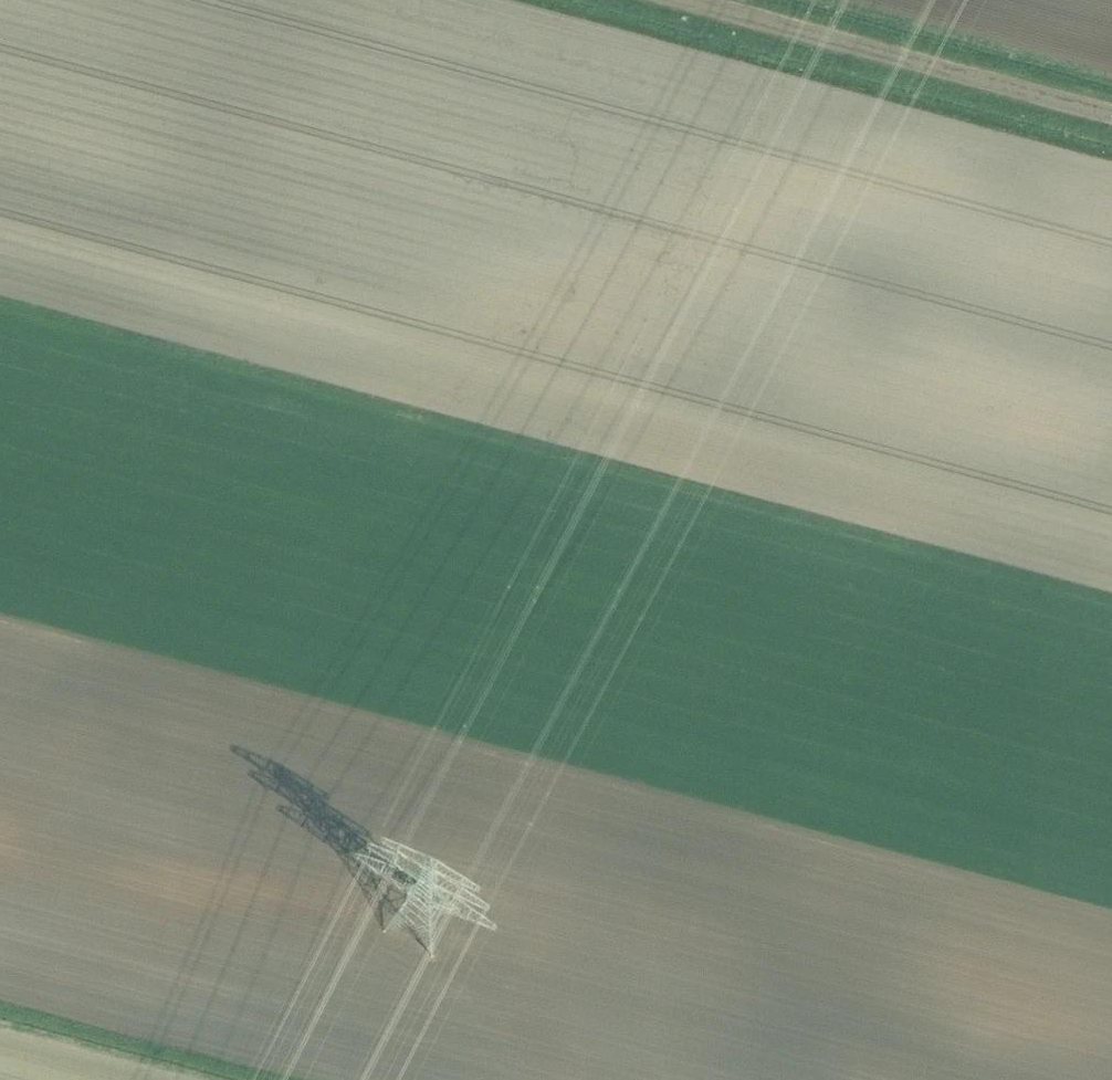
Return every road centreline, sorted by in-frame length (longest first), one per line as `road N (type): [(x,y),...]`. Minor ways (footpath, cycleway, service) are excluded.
road 1 (unclassified): [(1111,121),(664,0)]

